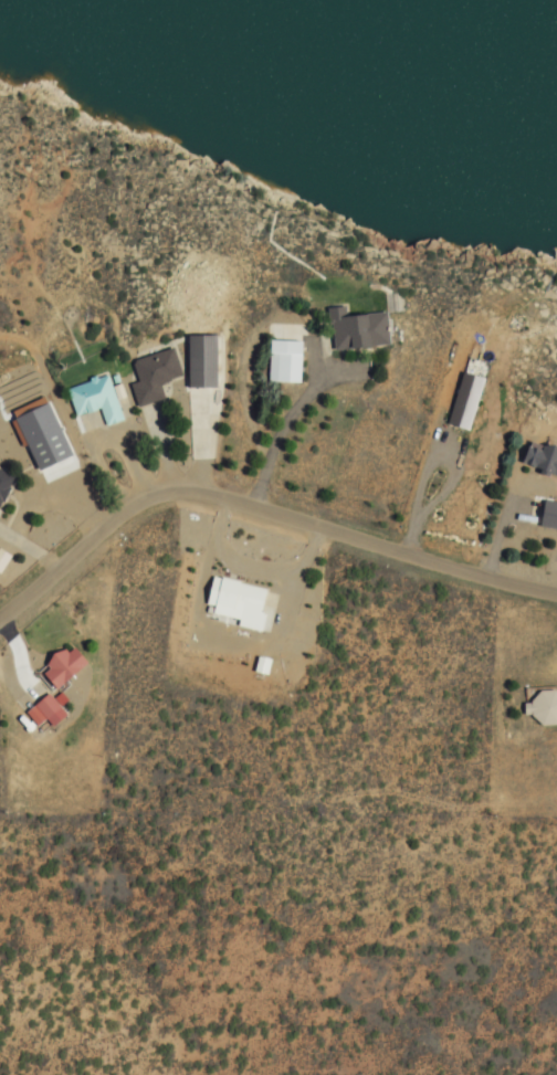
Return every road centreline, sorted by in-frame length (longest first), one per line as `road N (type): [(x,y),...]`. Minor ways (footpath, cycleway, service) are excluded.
road 1 (residential): [(556,592),(157,491),(0,628)]

